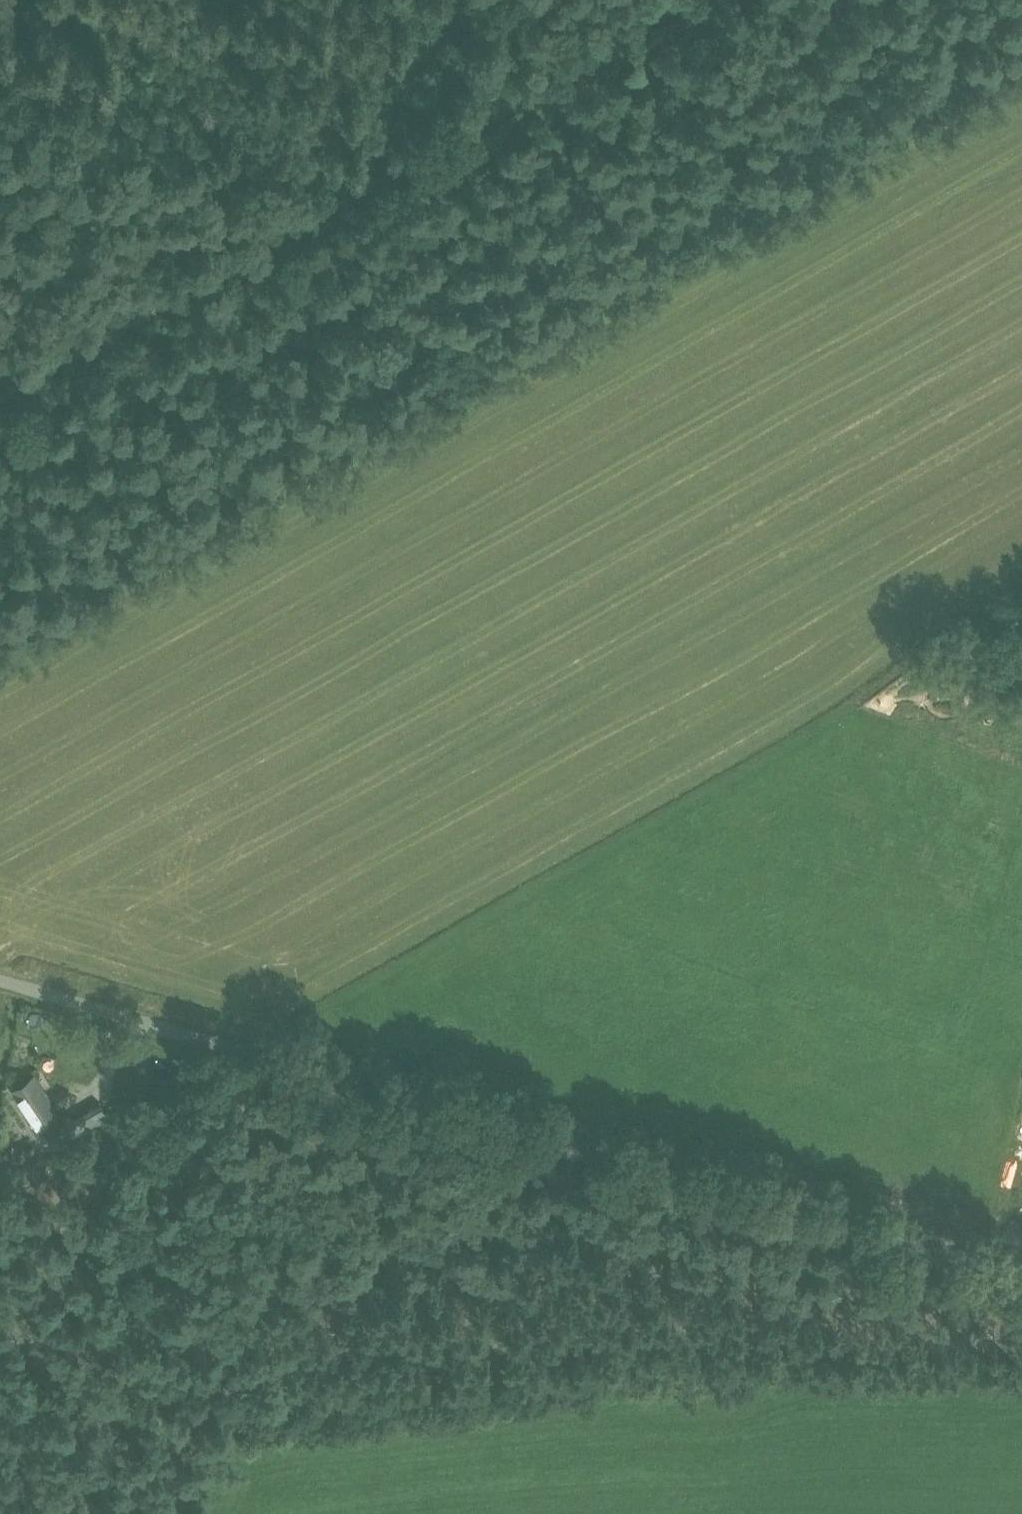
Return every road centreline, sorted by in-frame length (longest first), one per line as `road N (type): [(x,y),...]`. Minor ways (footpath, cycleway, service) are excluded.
road 1 (unclassified): [(1021,1298),(0,980)]

